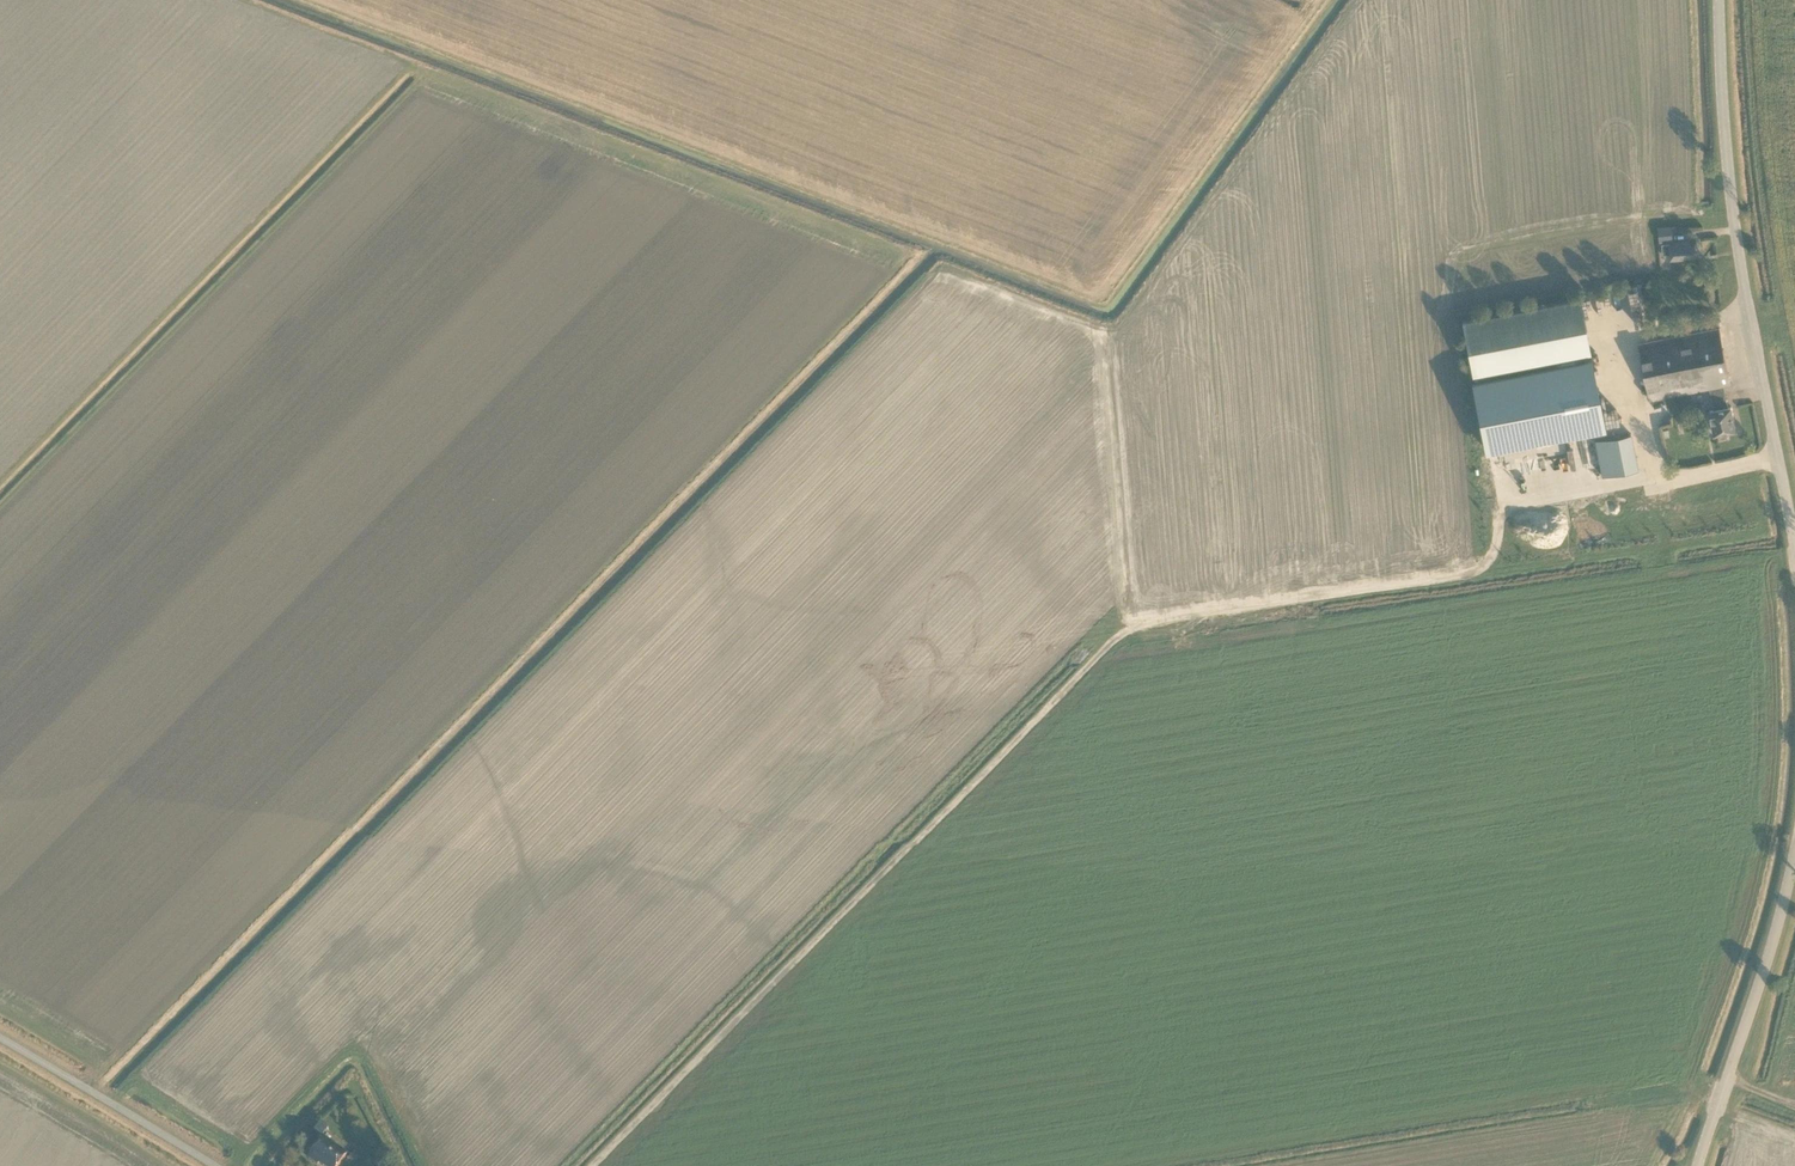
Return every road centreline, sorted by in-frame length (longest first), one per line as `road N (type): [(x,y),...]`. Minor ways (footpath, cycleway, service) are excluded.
road 1 (tertiary): [(1794,556),(1739,252),(1719,0)]
road 2 (tertiary): [(1698,1165),(1794,855)]
road 3 (unclassified): [(213,1165),(0,1043)]

